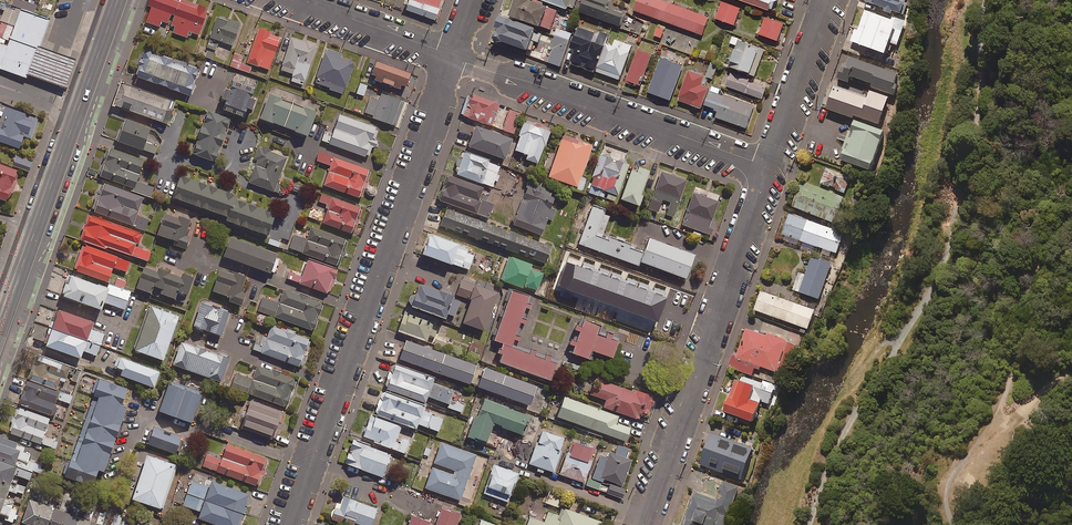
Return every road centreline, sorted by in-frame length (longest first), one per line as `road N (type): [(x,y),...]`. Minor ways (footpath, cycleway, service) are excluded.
road 1 (residential): [(288,524),(451,56)]
road 2 (residential): [(642,524),(769,167)]
road 3 (unclassified): [(451,56),(769,167)]
road 4 (trunk): [(119,0),(37,230)]
road 5 (residential): [(769,167),(827,0)]
road 6 (unclassified): [(299,0),(451,56)]

